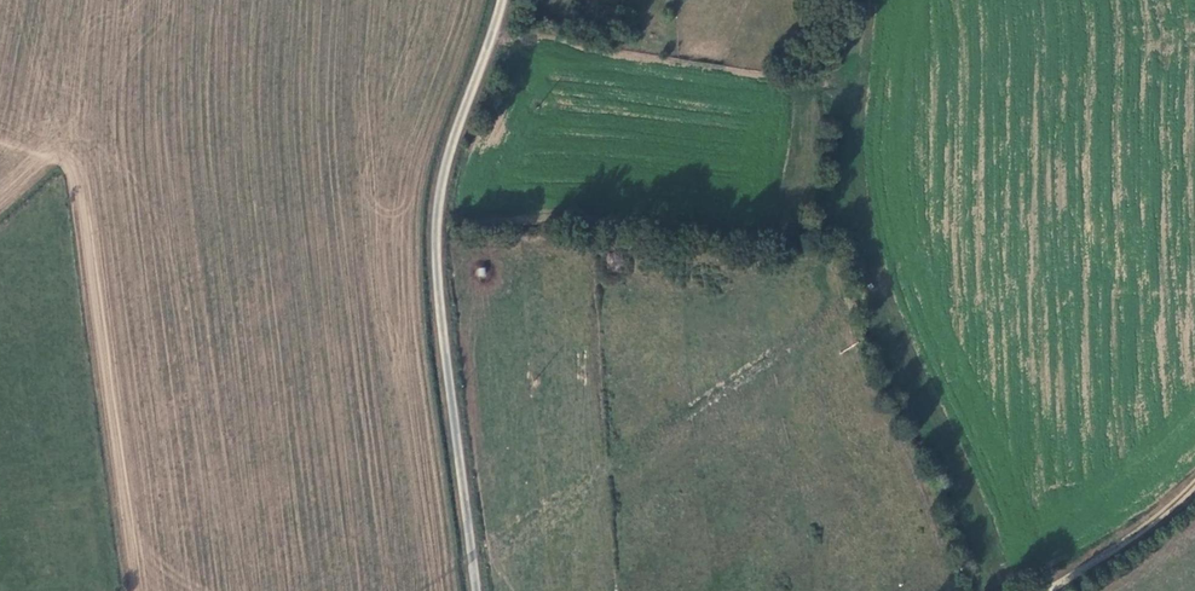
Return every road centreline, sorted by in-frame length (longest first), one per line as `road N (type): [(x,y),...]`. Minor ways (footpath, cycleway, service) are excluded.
road 1 (unclassified): [(478,590),(437,266),(438,211),(449,152),(505,0)]

